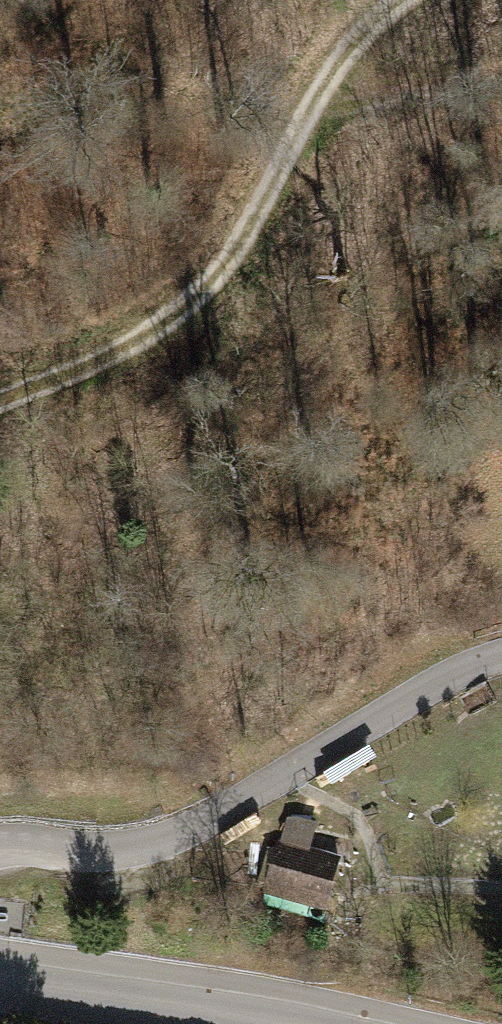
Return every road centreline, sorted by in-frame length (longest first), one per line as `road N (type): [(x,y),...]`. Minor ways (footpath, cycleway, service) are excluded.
road 1 (track): [(0,404),(59,386),(228,282),(308,109),(375,17),(400,0)]
road 2 (residential): [(0,856),(142,855),(339,754),(445,672),(501,654)]
road 3 (residential): [(12,987),(250,1023)]
road 4 (track): [(308,109),(501,75)]

